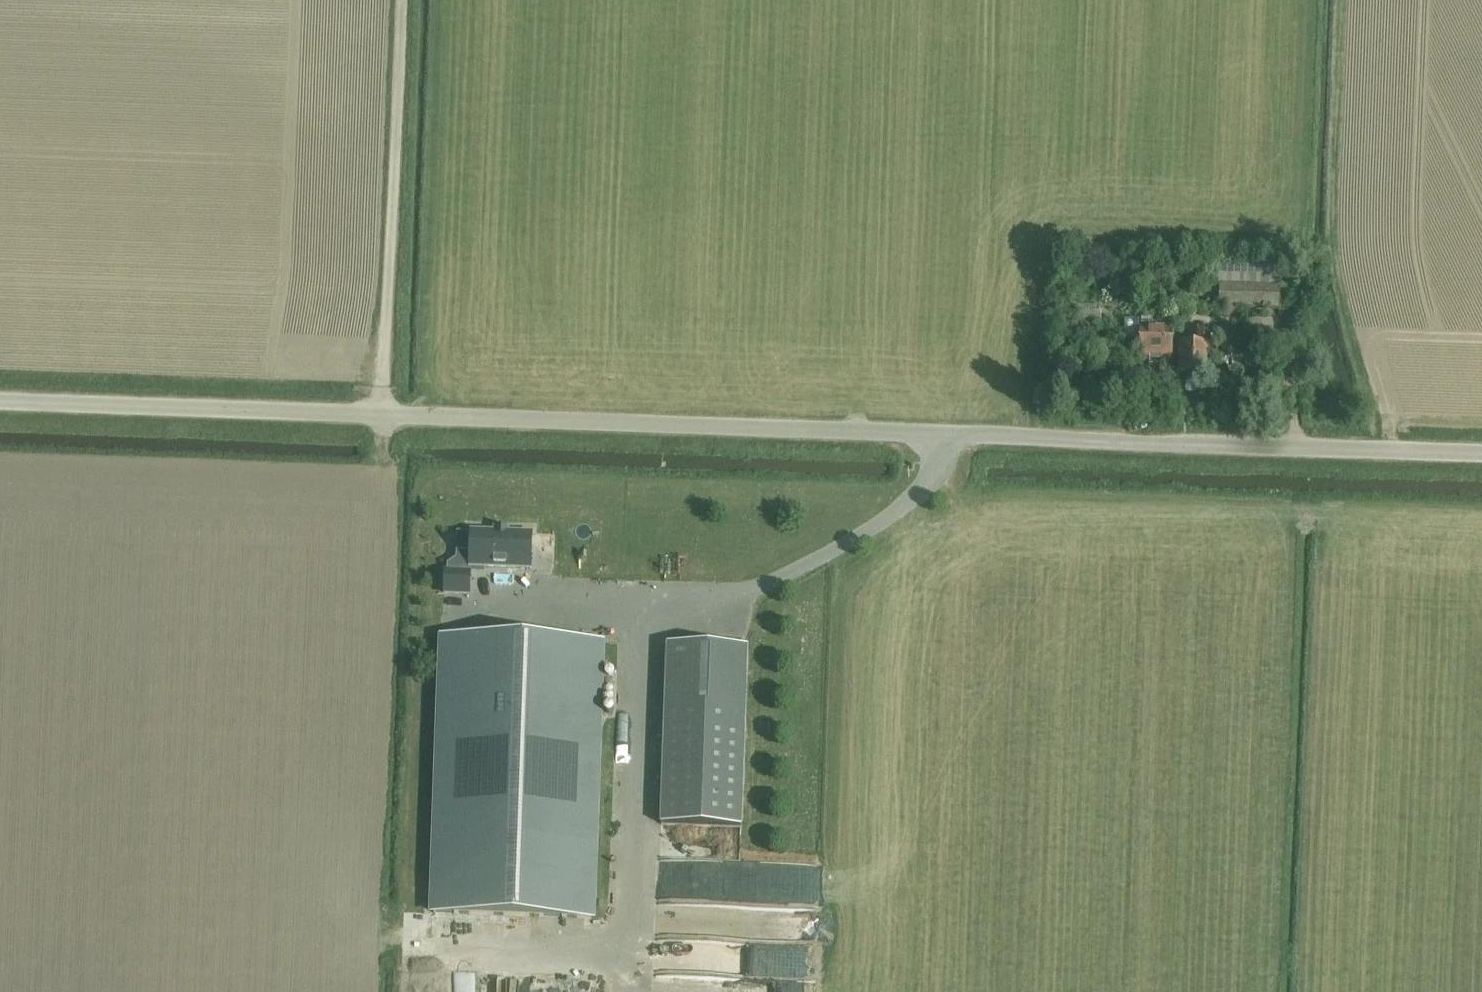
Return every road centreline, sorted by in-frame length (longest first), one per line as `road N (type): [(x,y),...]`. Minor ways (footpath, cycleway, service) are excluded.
road 1 (unclassified): [(1481,455),(0,404)]

